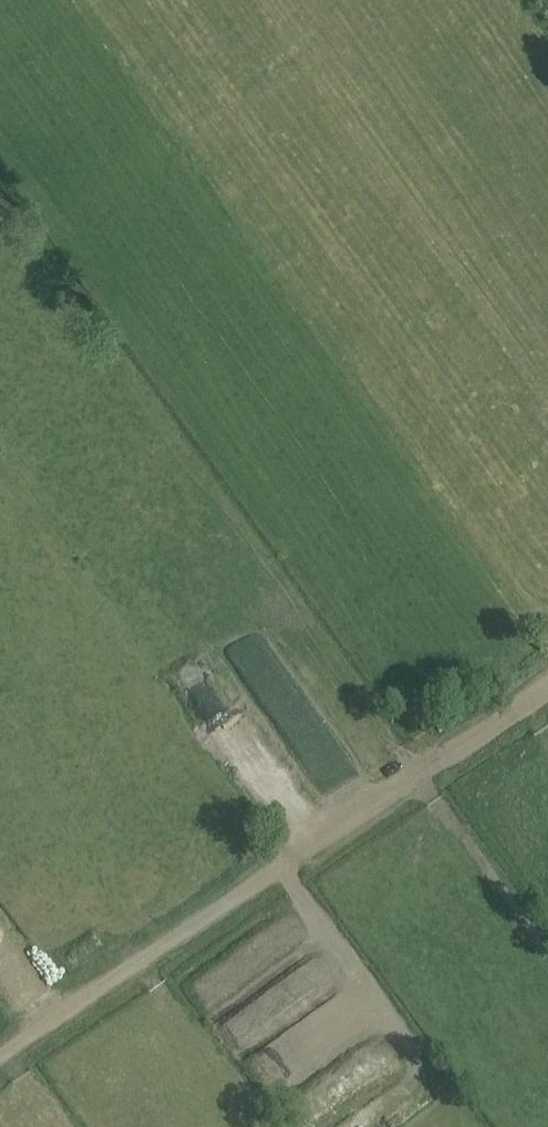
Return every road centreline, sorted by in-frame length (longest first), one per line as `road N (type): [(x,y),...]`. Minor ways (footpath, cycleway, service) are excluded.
road 1 (track): [(0,1061),(547,688)]

